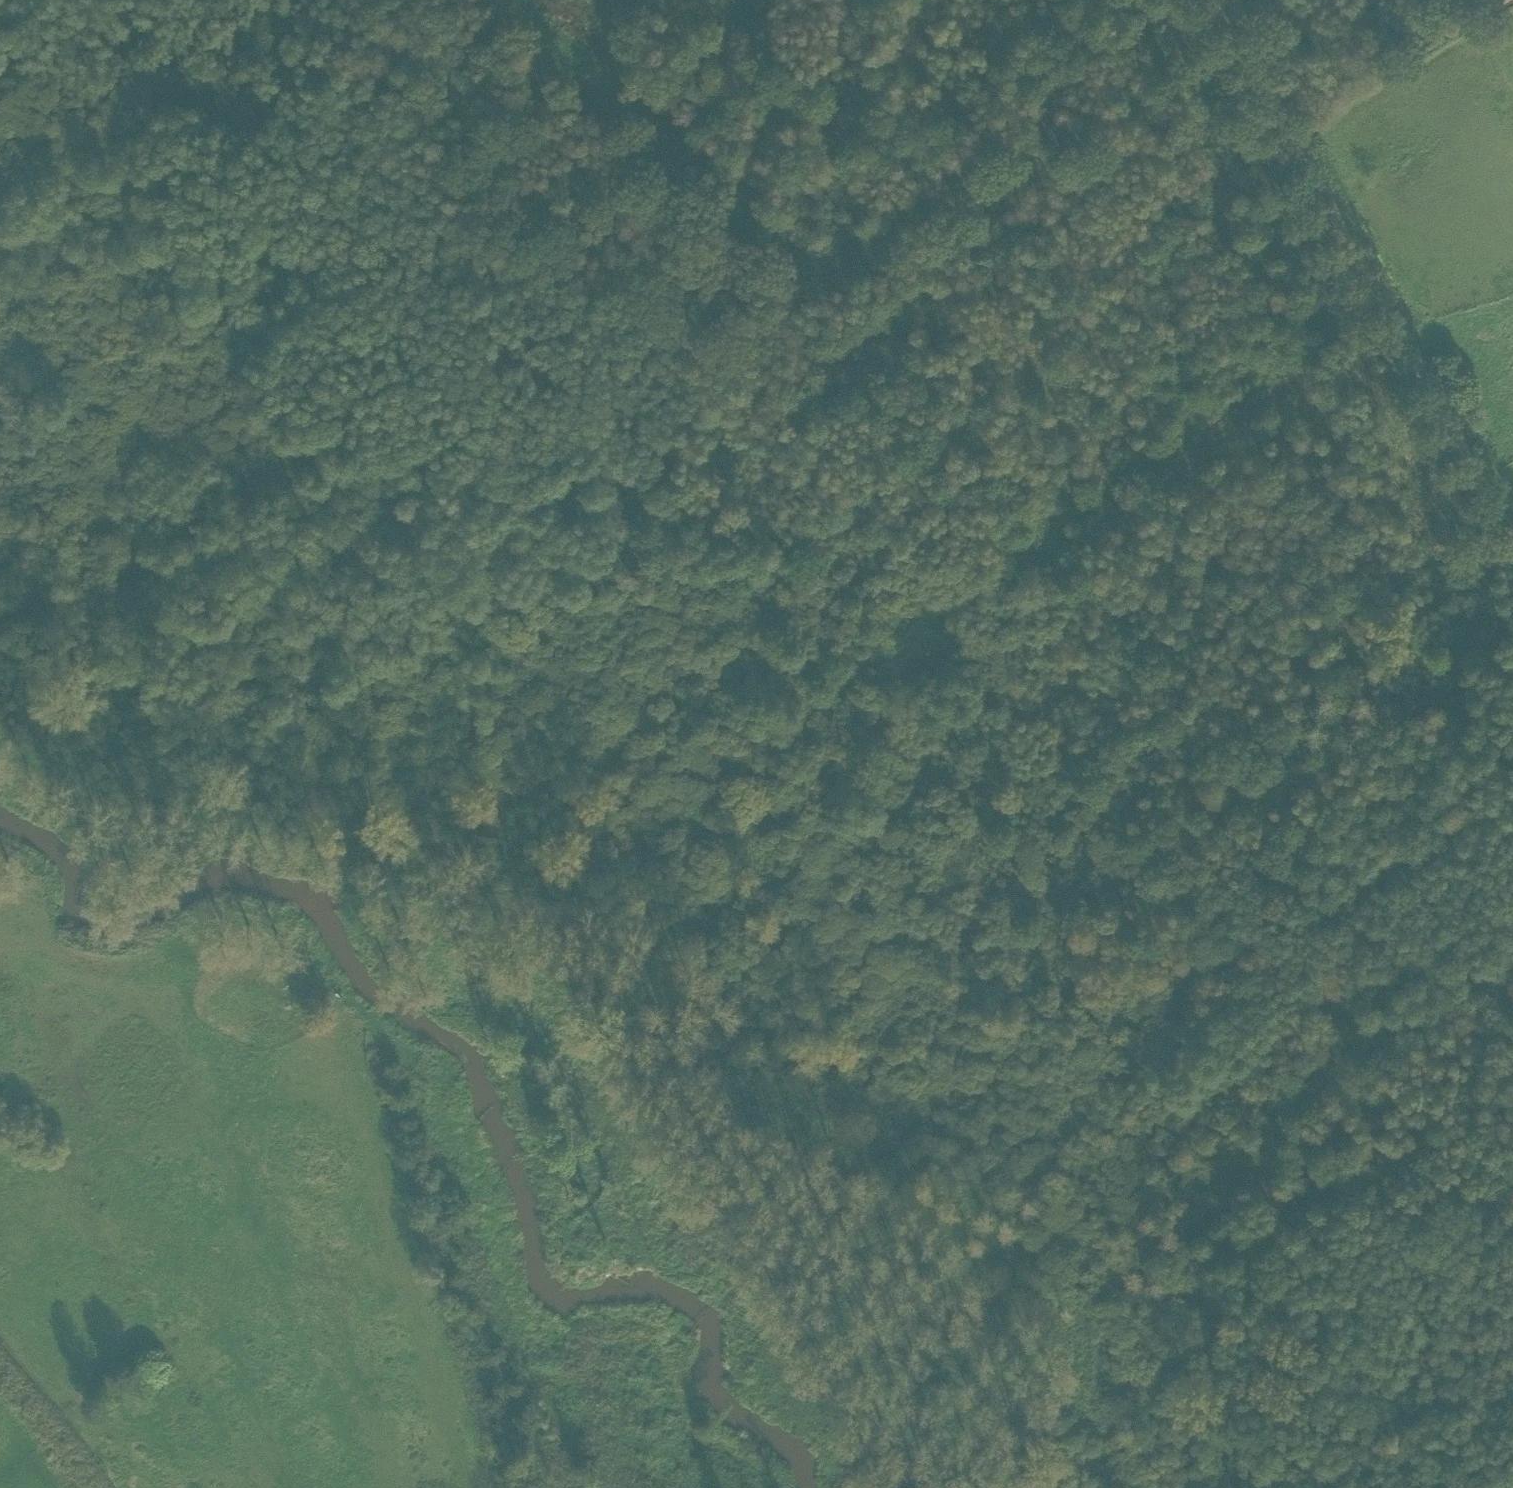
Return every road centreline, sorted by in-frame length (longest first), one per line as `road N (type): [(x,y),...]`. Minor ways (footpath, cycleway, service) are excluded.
road 1 (track): [(1210,0),(1512,536)]

